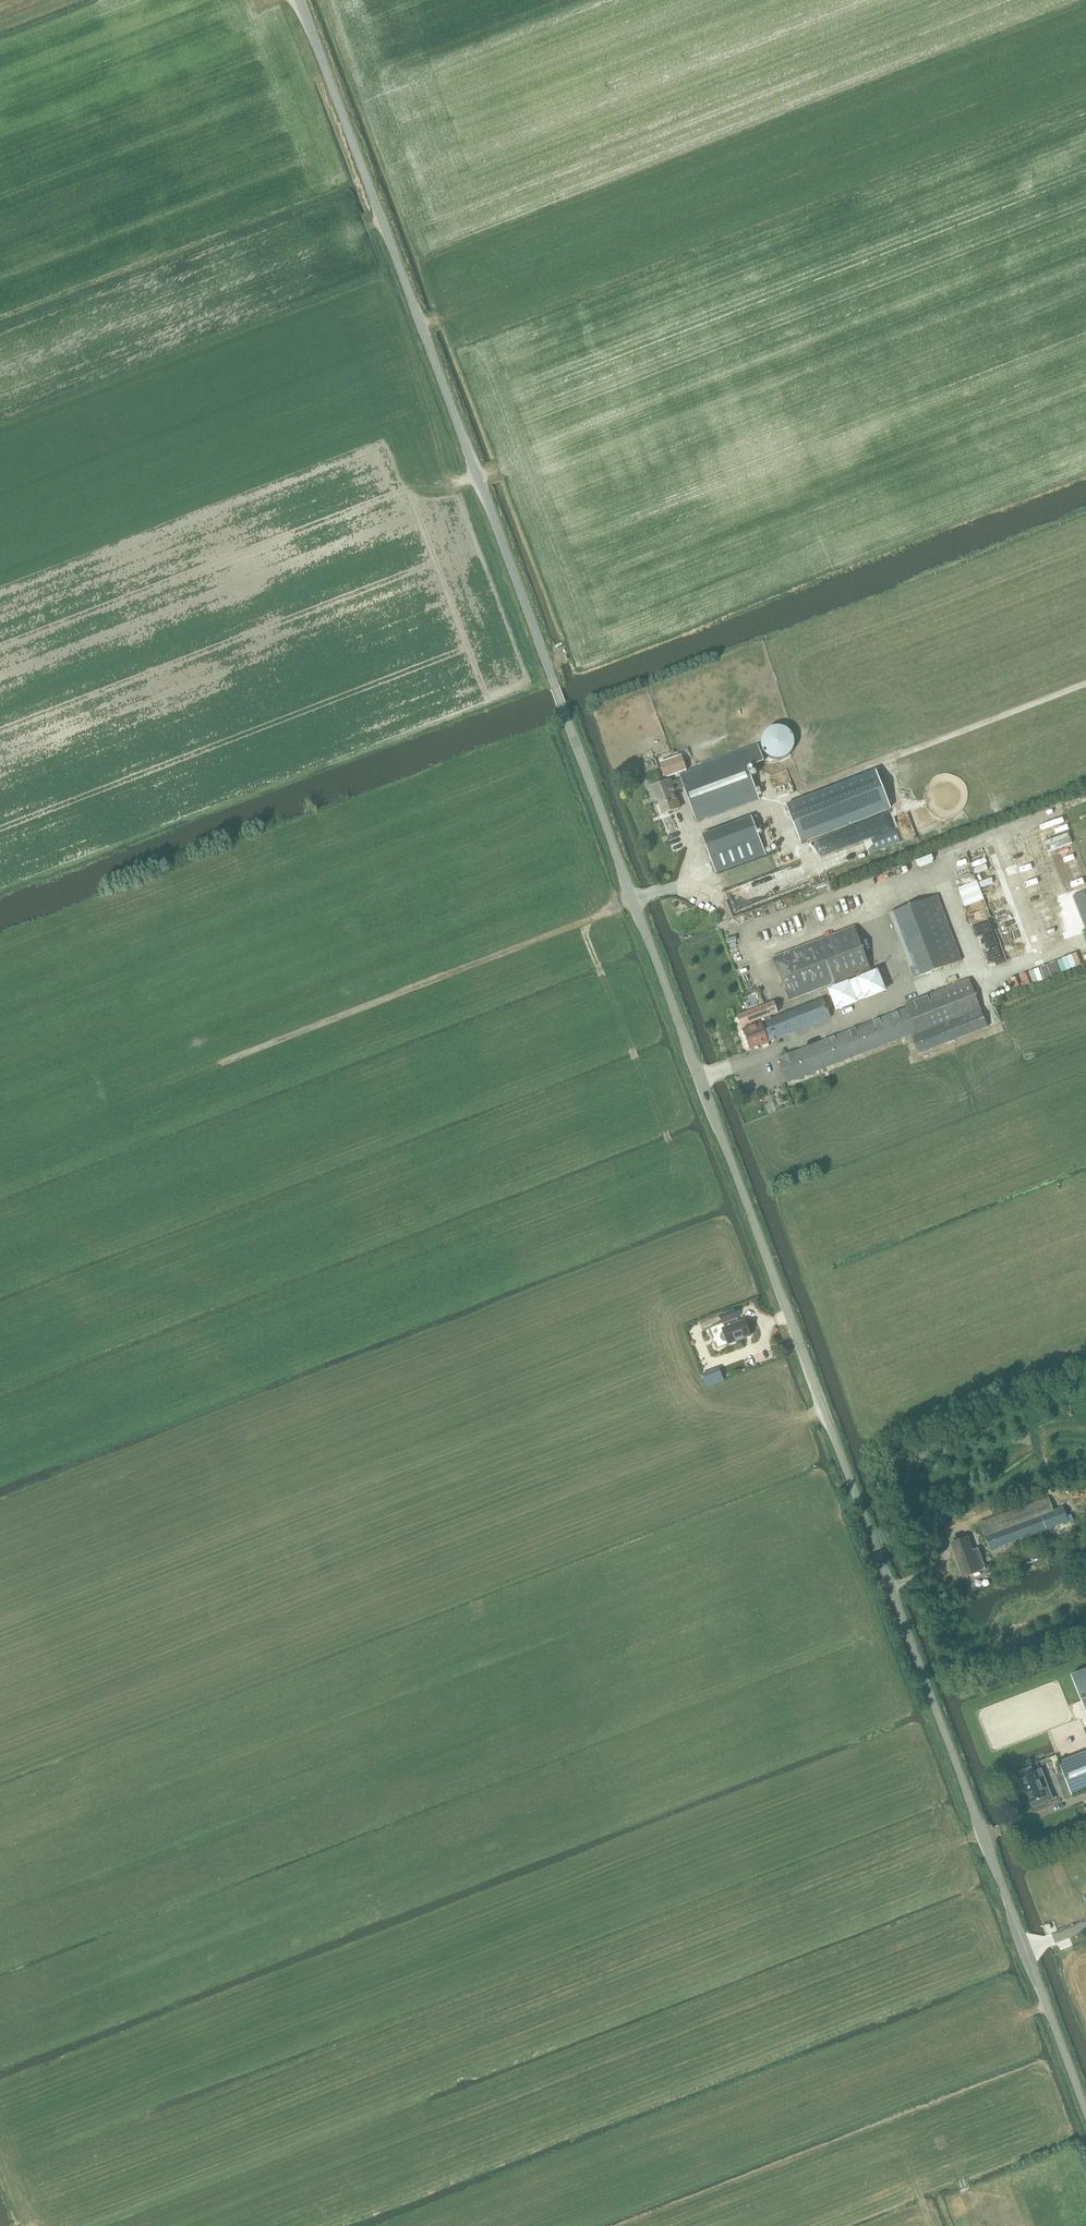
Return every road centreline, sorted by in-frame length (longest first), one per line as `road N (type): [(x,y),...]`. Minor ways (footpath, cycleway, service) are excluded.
road 1 (unclassified): [(1085,2112),(299,0)]
road 2 (track): [(800,794),(1085,683)]

